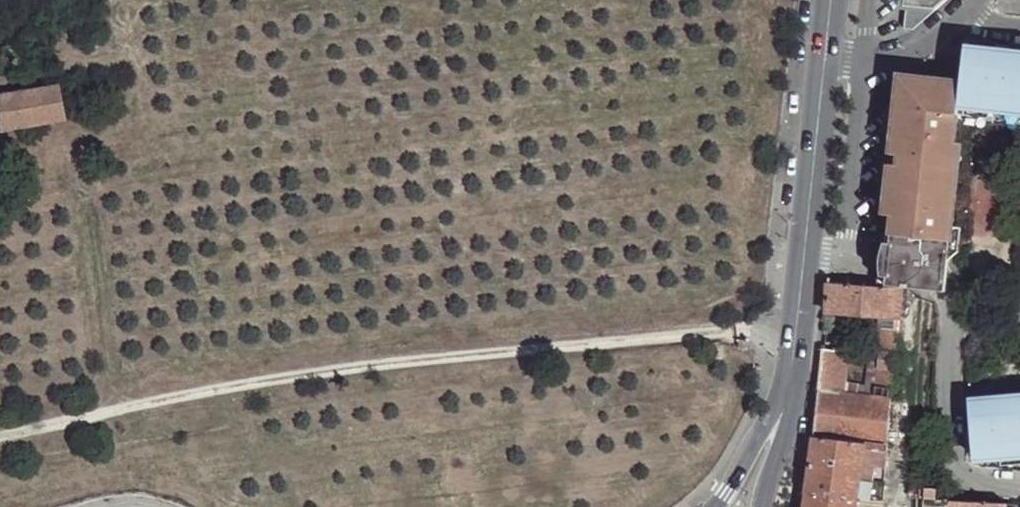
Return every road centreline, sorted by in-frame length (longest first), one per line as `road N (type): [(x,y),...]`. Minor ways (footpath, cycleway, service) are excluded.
road 1 (track): [(797,322),(374,364),(0,437)]
road 2 (secondary): [(789,382),(826,58)]
road 3 (residential): [(826,58),(906,59),(979,0)]
road 4 (secondary): [(789,382),(714,506)]
road 5 (secondary): [(761,506),(789,382)]

